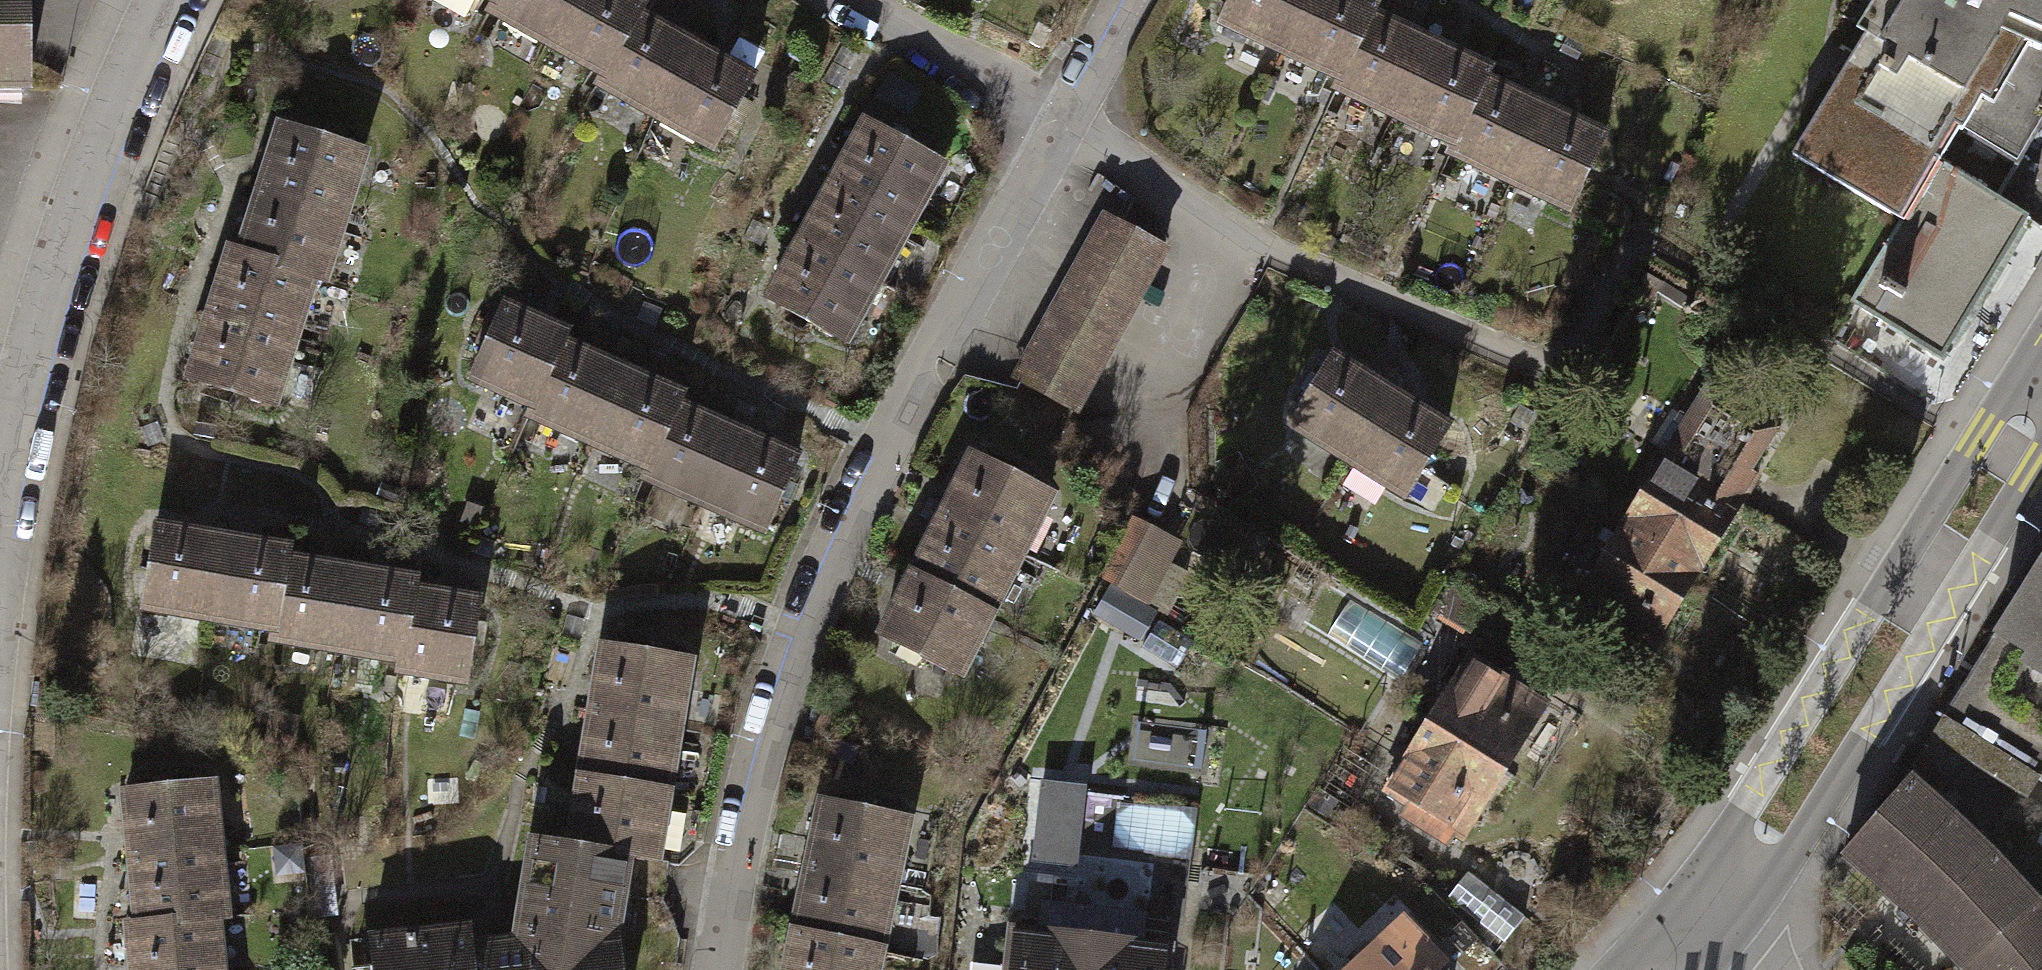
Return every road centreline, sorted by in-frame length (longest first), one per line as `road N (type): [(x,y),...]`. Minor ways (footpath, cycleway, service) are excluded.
road 1 (residential): [(1058,126),(832,545),(777,693),(733,855)]
road 2 (tertiary): [(2041,377),(1976,440),(1743,809),(1710,910)]
road 3 (tertiary): [(1710,910),(1798,843),(2041,454)]
road 4 (residential): [(166,0),(65,237),(0,495)]
road 5 (residential): [(1058,126),(843,0)]
road 6 (residential): [(1129,0),(1058,126)]

